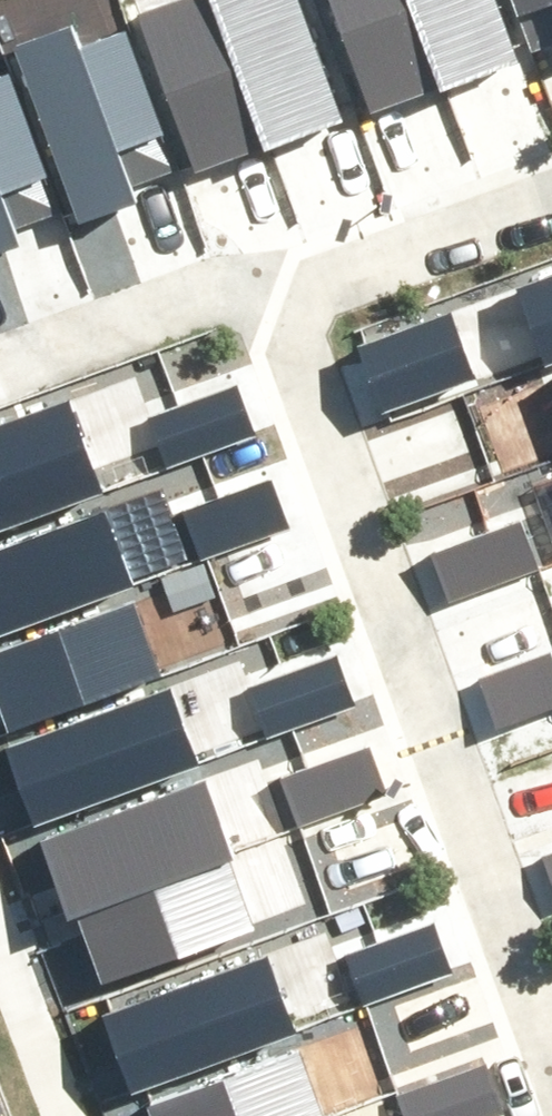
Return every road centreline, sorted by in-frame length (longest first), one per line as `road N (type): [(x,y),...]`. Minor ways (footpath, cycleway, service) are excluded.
road 1 (residential): [(287,299),(551,1072)]
road 2 (residential): [(287,299),(212,285),(0,347)]
road 3 (residential): [(551,200),(287,299)]

